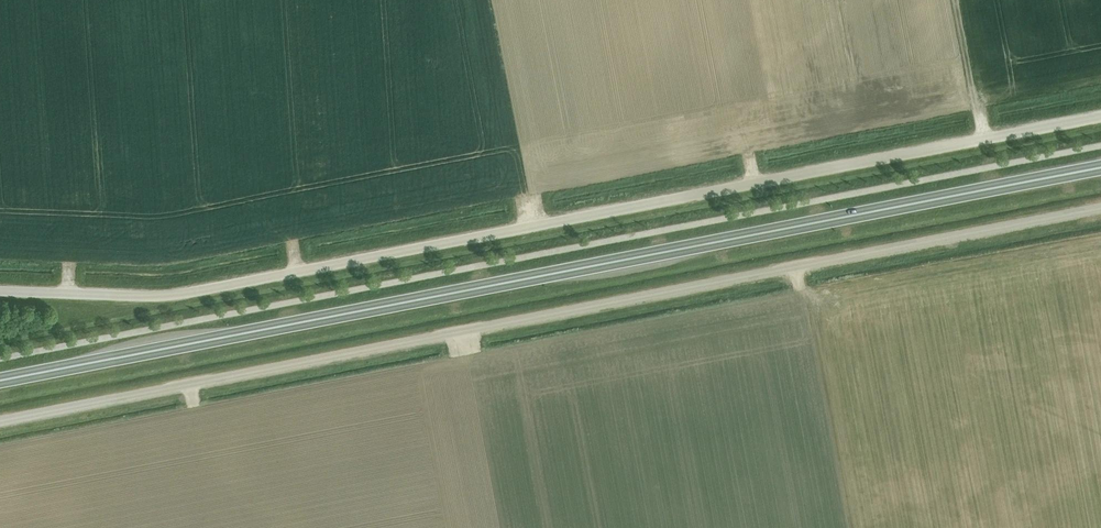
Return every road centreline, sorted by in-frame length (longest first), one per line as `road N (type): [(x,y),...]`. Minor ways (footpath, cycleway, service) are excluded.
road 1 (trunk): [(0,379),(1100,166)]
road 2 (unclassified): [(0,421),(1100,209)]
road 3 (unclassified): [(0,291),(187,293),(1100,117)]
road 4 (track): [(982,140),(955,0)]

